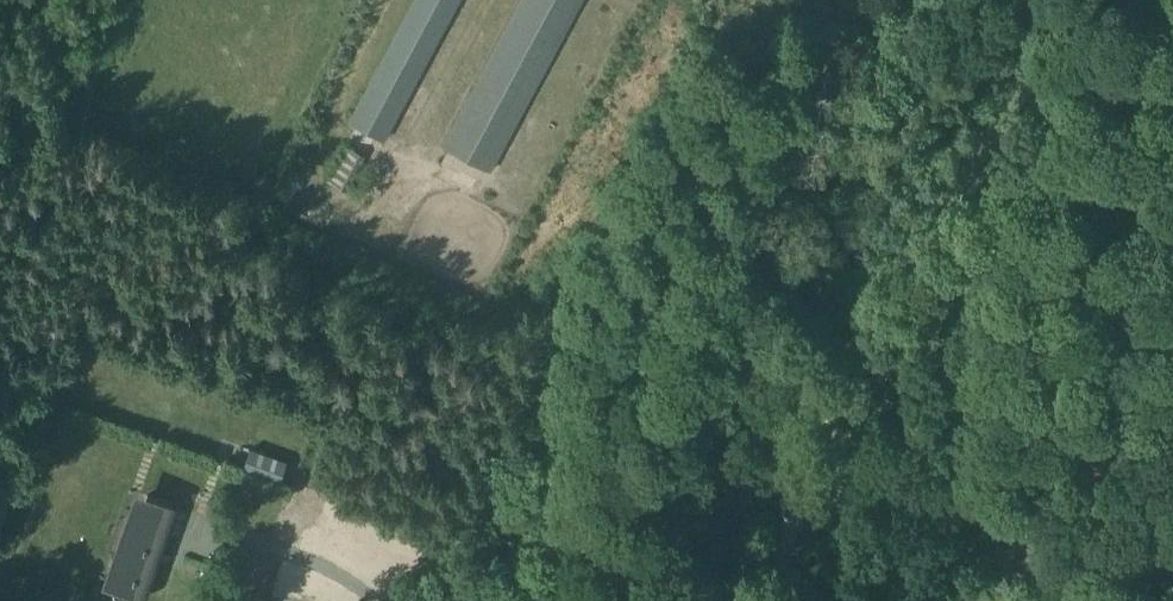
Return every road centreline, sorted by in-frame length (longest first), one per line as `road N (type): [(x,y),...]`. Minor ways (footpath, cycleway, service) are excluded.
road 1 (track): [(769,600),(879,291),(988,144),(1033,65),(1044,0)]

